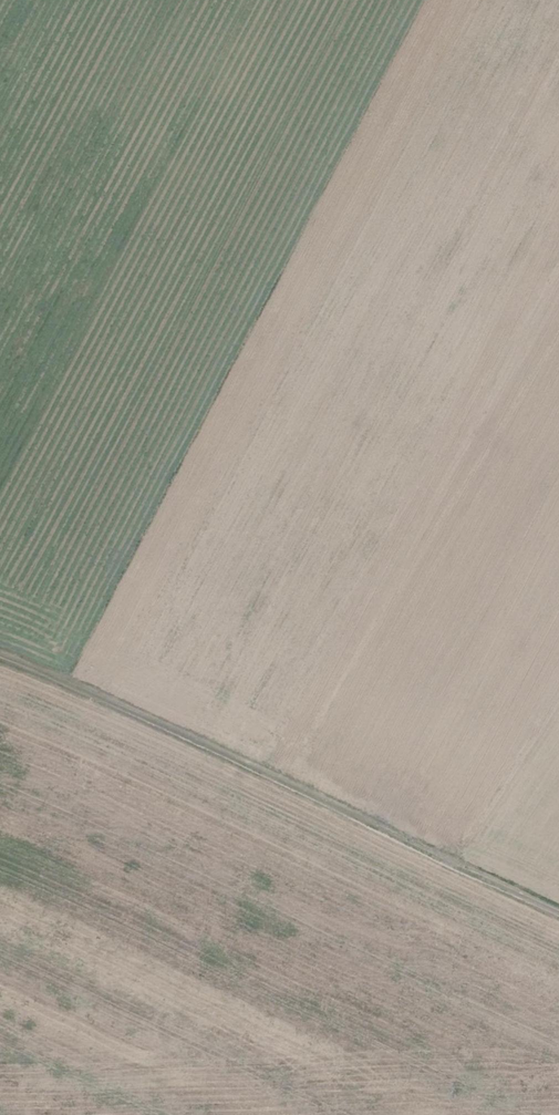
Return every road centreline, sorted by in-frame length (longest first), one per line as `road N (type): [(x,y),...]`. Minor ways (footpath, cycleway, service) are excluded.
road 1 (track): [(558,920),(0,659)]

